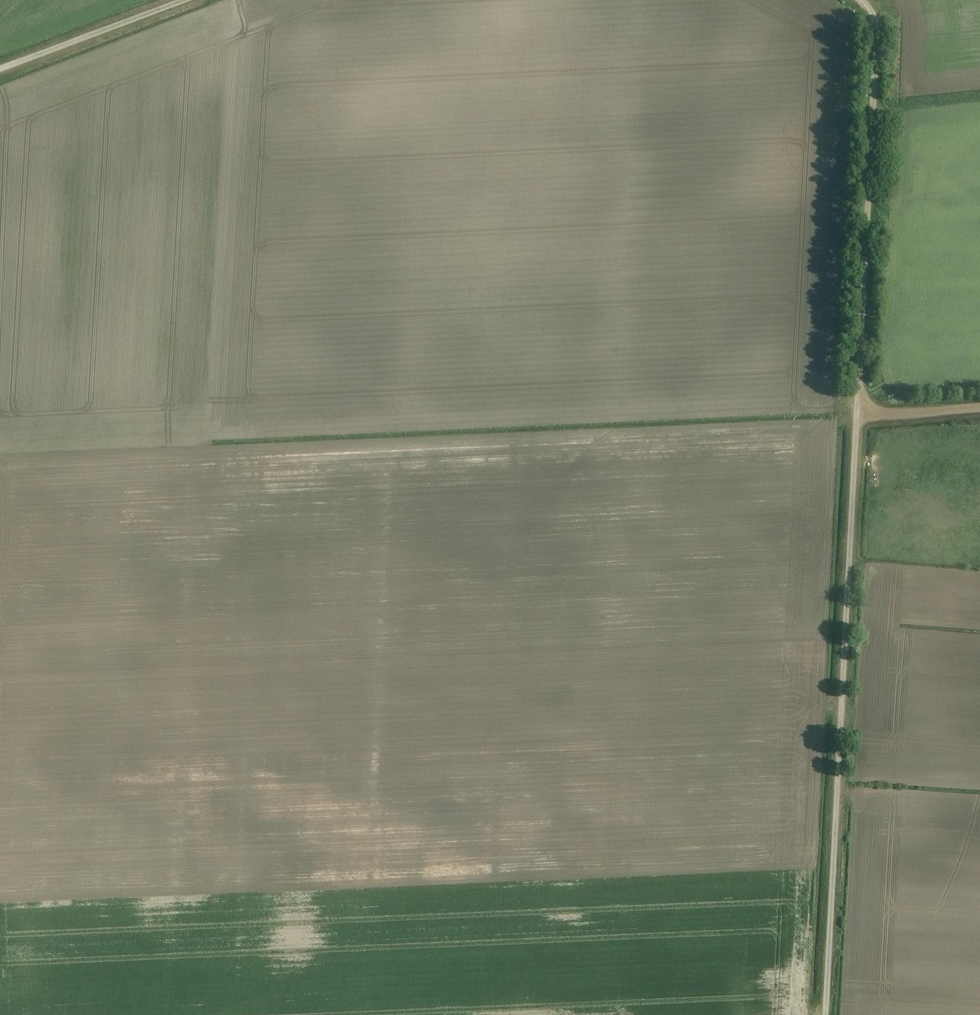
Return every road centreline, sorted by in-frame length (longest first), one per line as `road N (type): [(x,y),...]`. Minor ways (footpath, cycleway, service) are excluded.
road 1 (unclassified): [(825,1014),(876,22),(861,0)]
road 2 (unclassified): [(0,70),(185,0)]

